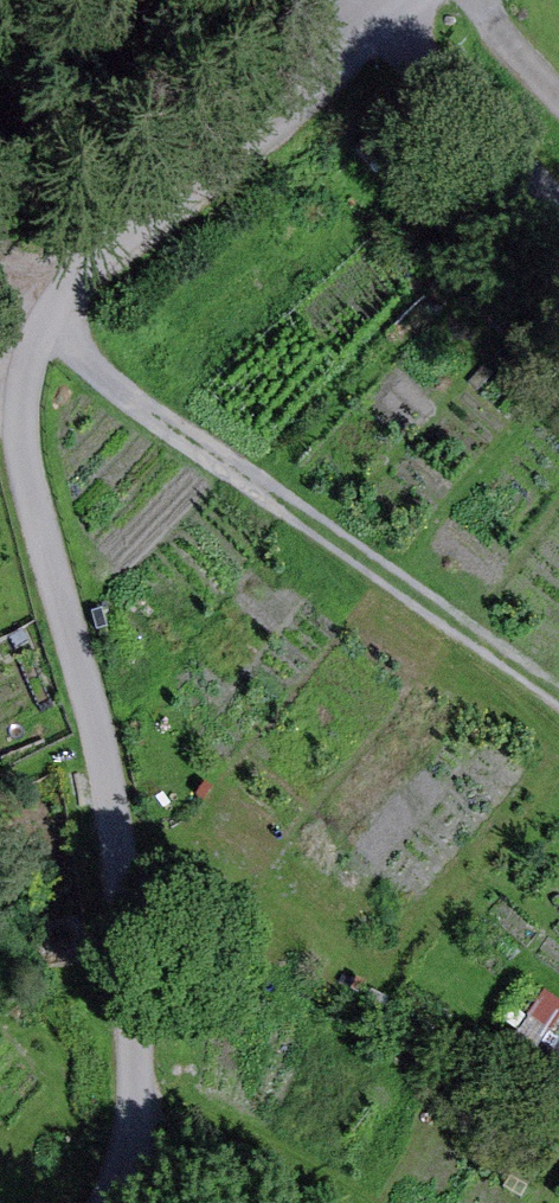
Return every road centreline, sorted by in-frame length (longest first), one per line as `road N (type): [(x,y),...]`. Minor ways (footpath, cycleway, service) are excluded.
road 1 (track): [(49,320),(108,380),(558,688)]
road 2 (track): [(144,1094),(282,1157),(354,1202)]
road 3 (residential): [(482,0),(558,93)]

